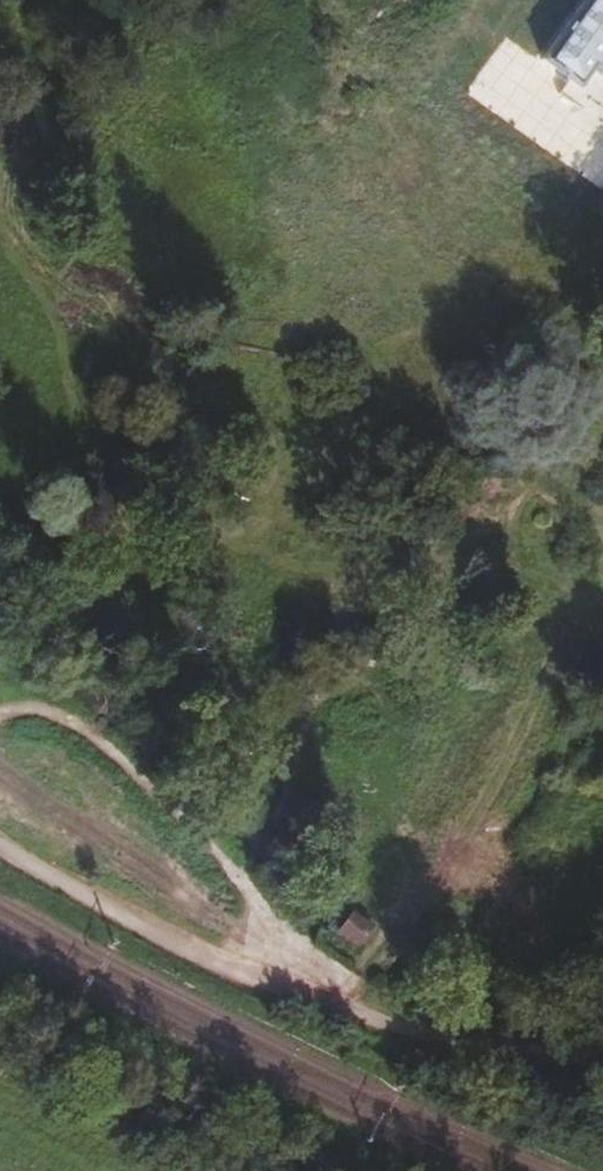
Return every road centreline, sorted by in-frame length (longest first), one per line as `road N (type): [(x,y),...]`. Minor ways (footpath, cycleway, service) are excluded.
road 1 (track): [(602,1059),(393,1023),(289,969),(181,943),(0,840)]

